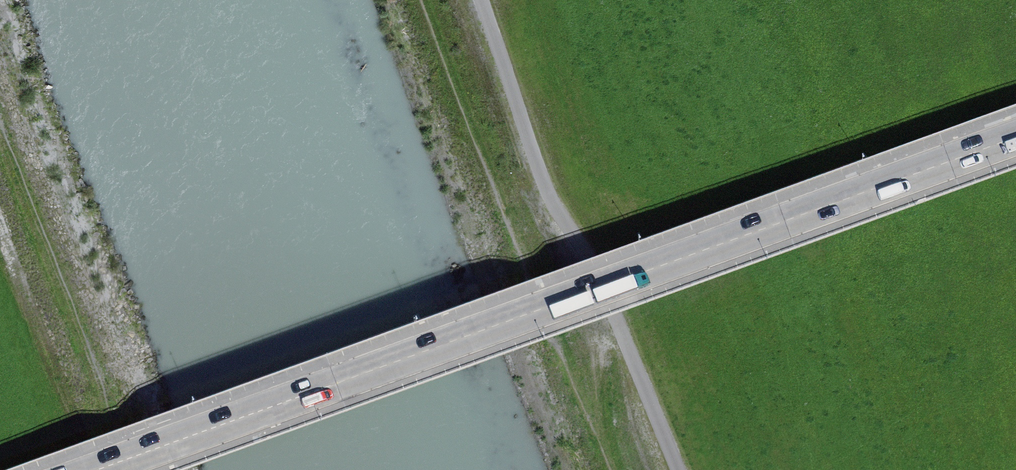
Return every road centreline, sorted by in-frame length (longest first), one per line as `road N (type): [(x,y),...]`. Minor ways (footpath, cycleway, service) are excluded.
road 1 (primary): [(1015,138),(338,381)]
road 2 (track): [(682,469),(611,295),(555,202),(483,0)]
road 3 (secondary): [(338,381),(95,469)]

